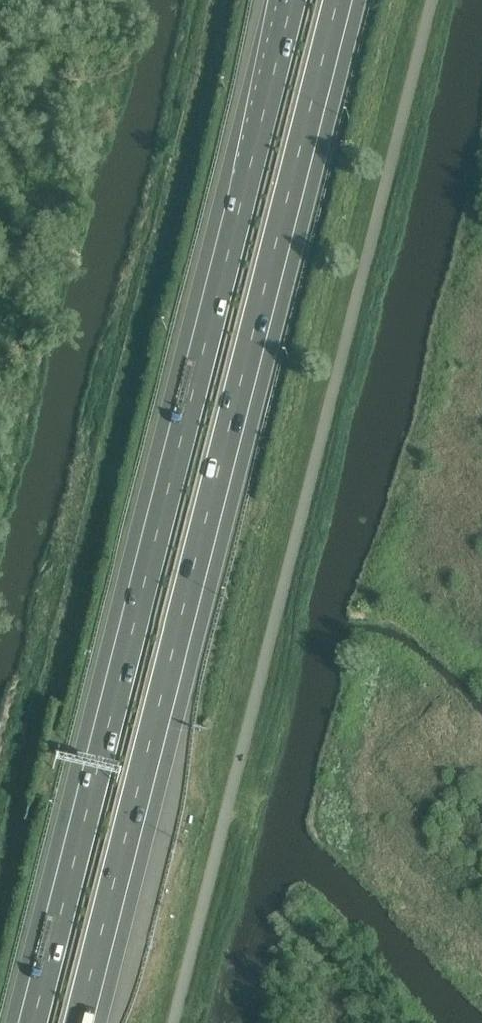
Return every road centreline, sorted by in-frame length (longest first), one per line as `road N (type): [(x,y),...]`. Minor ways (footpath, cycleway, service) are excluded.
road 1 (motorway): [(82,1022),(344,0)]
road 2 (motorway): [(293,0),(33,1022)]

